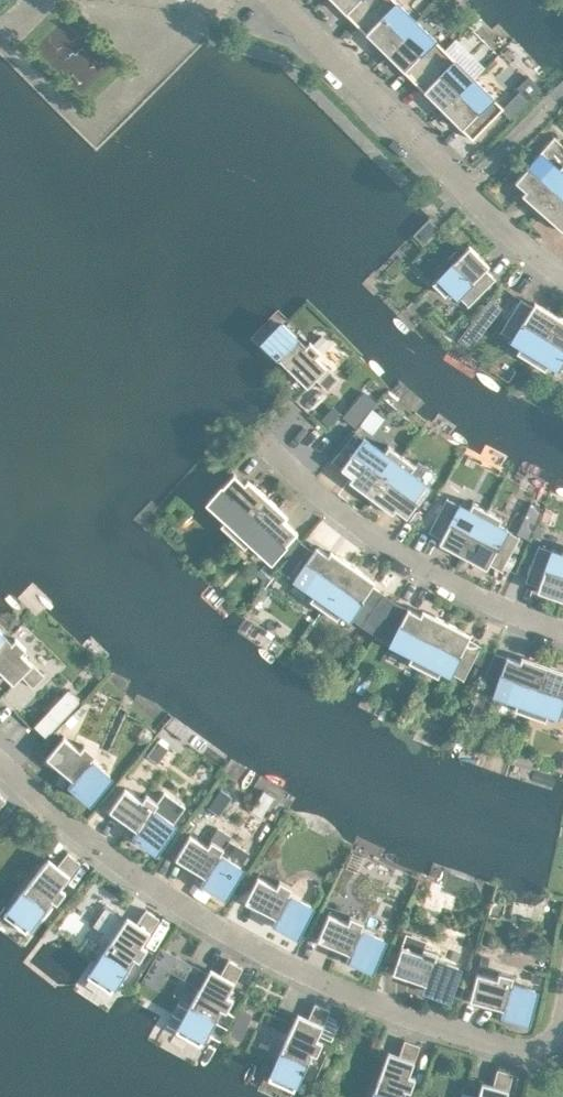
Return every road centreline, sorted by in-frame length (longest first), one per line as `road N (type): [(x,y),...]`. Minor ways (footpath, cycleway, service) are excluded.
road 1 (residential): [(562,1009),(528,1034),(365,993),(233,929),(106,850),(0,759)]
road 2 (residential): [(562,267),(508,227),(285,0)]
road 3 (residential): [(562,625),(410,554),(249,428)]

